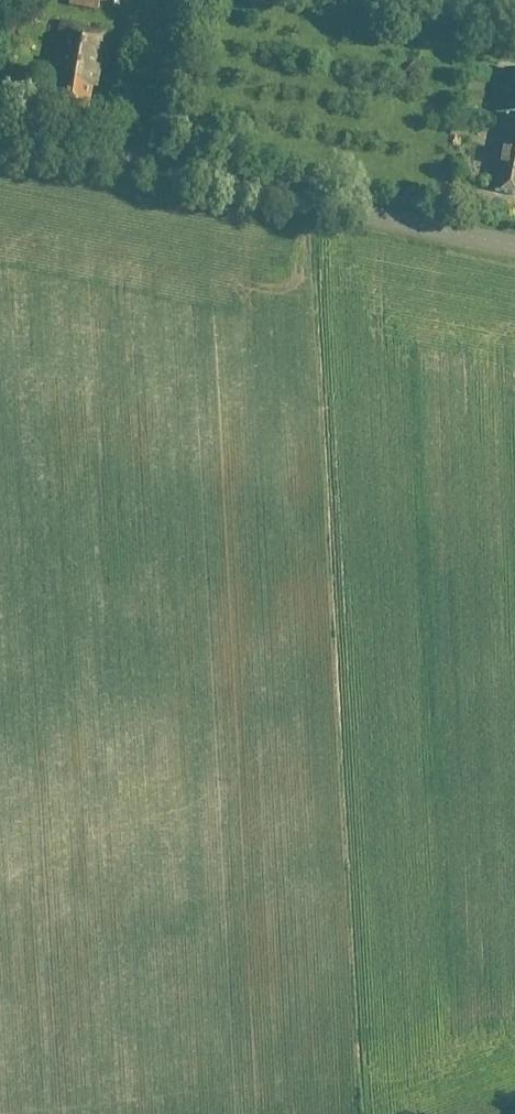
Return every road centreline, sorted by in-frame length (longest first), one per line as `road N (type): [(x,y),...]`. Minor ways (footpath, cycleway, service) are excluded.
road 1 (unclassified): [(514,247),(0,141)]

